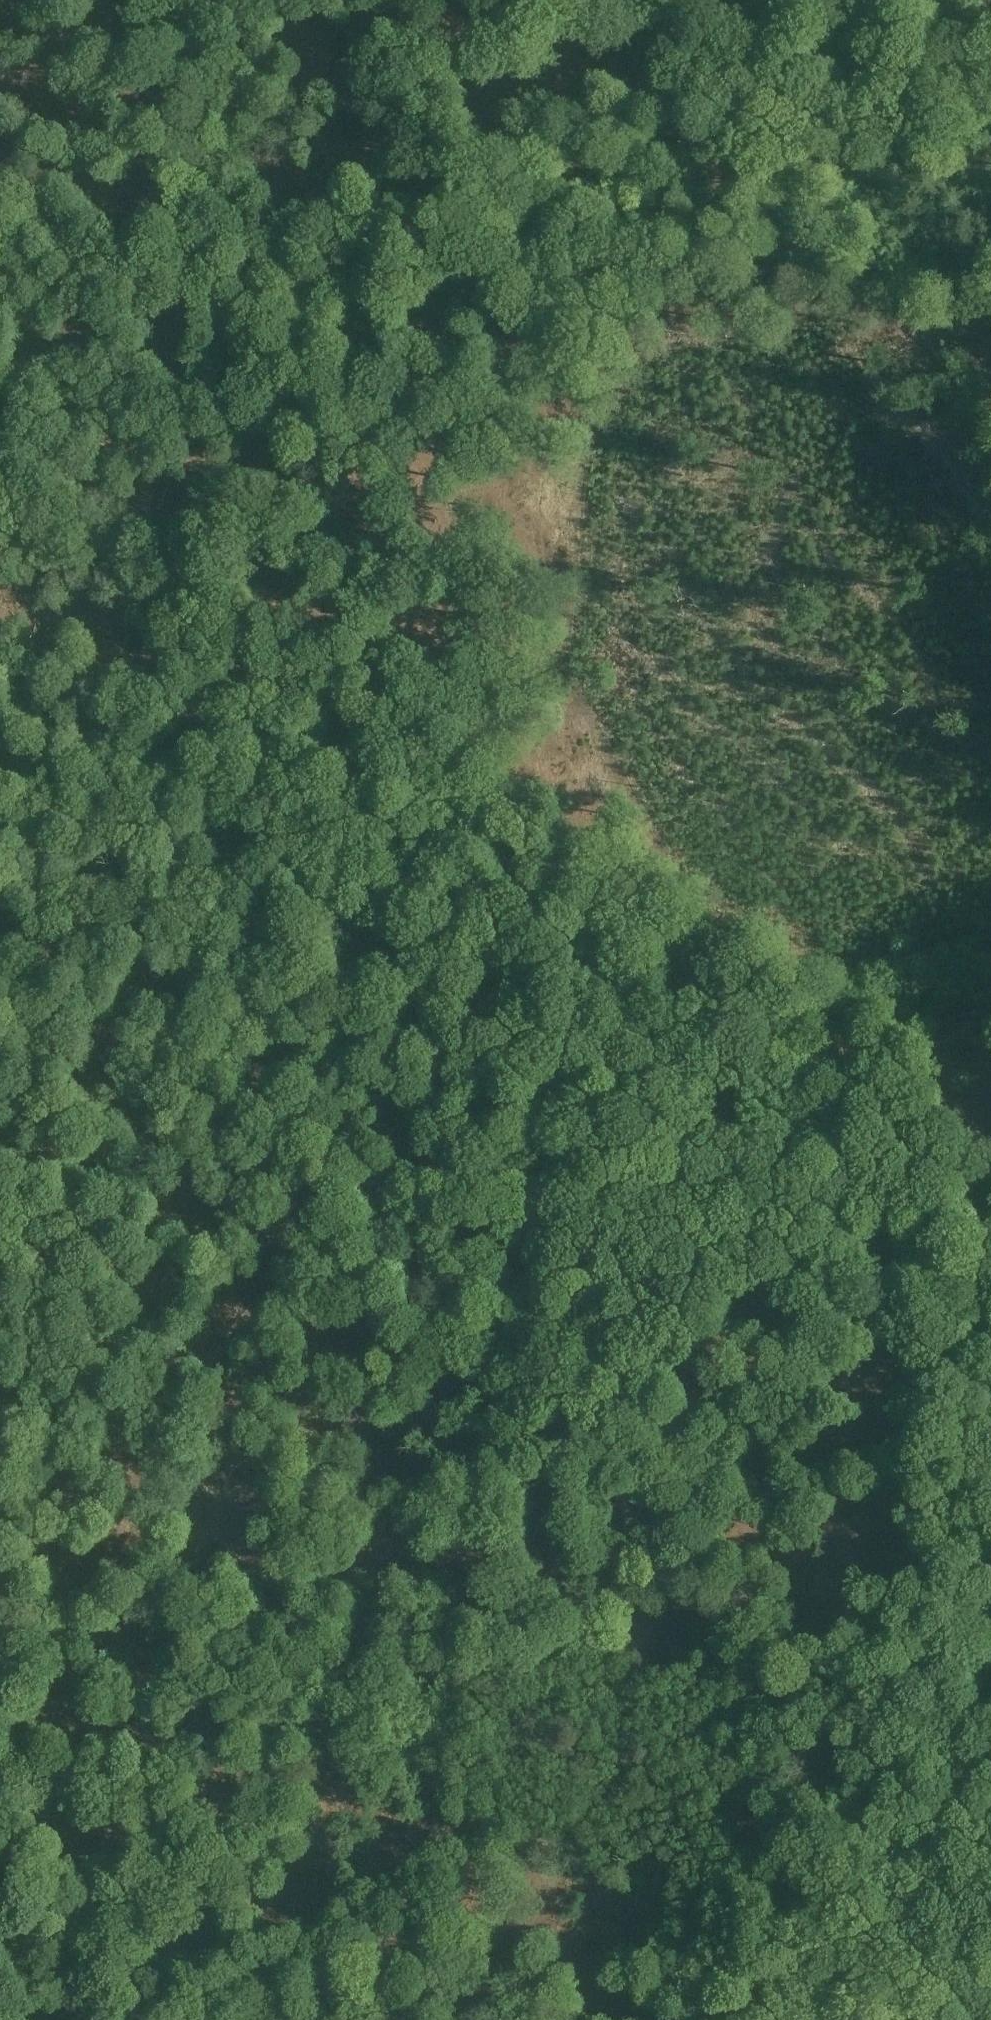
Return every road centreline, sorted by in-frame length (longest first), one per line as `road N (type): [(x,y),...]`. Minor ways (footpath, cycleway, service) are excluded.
road 1 (track): [(0,1444),(393,1741),(568,1834),(836,2019)]

